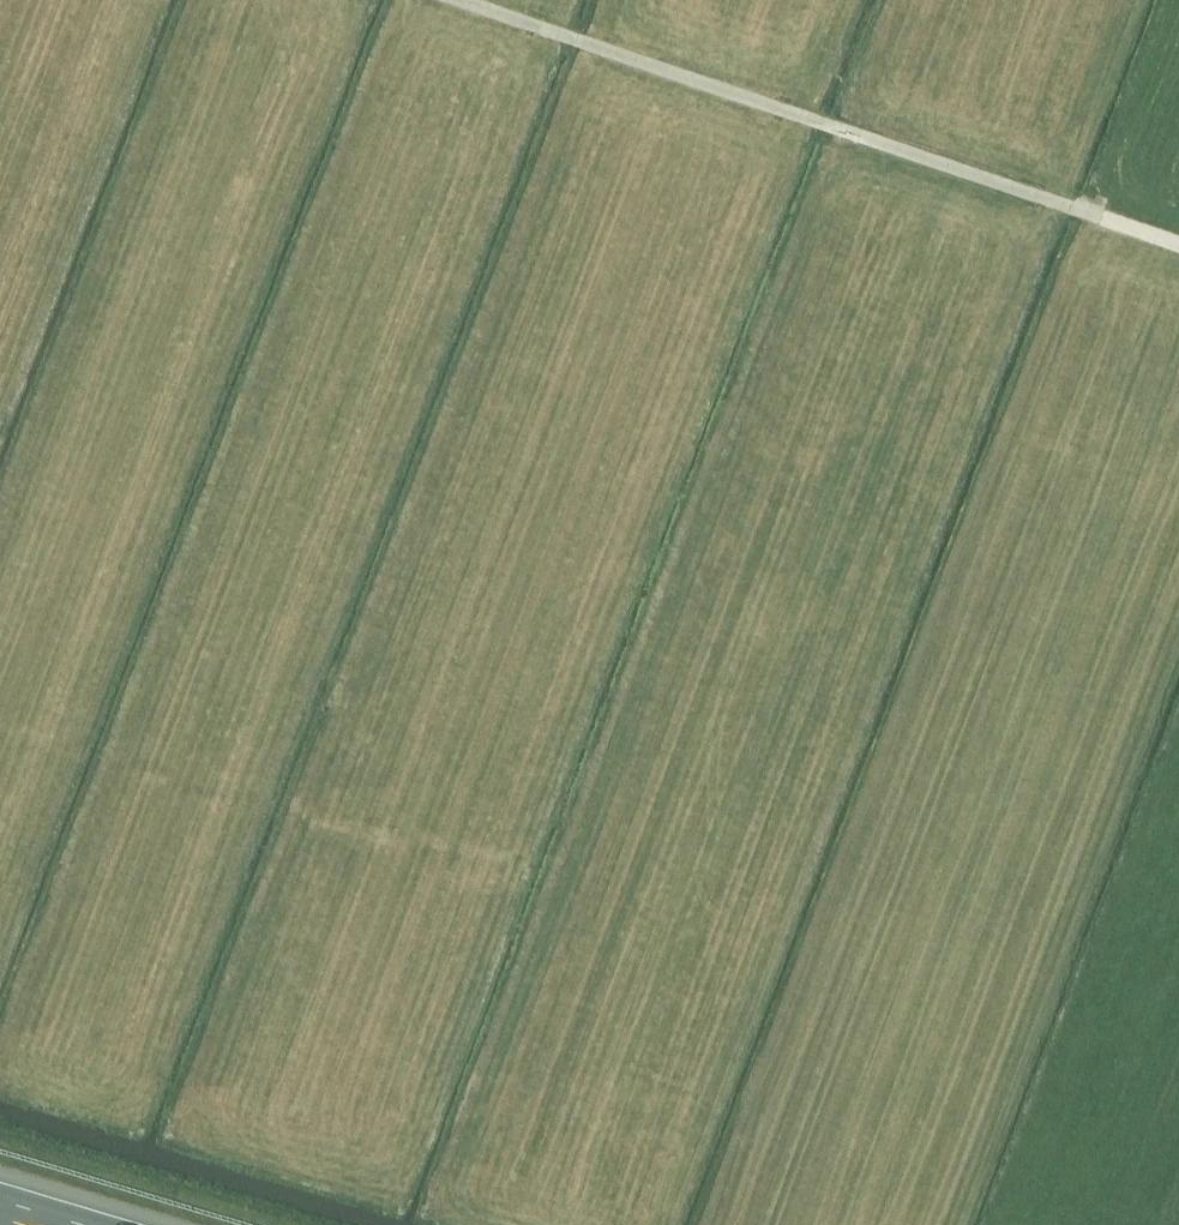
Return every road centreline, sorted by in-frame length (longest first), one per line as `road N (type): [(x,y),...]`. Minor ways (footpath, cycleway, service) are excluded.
road 1 (track): [(454,0),(1085,211),(1111,185),(1178,8)]

